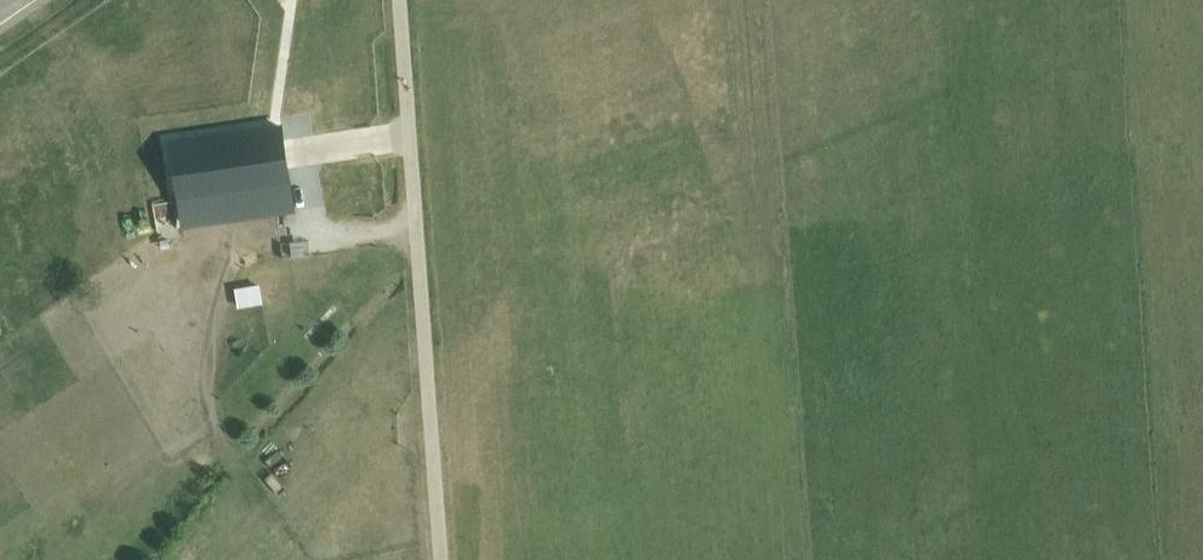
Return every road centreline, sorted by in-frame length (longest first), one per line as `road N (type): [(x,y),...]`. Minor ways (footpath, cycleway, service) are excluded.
road 1 (unclassified): [(441,559),(400,0)]

